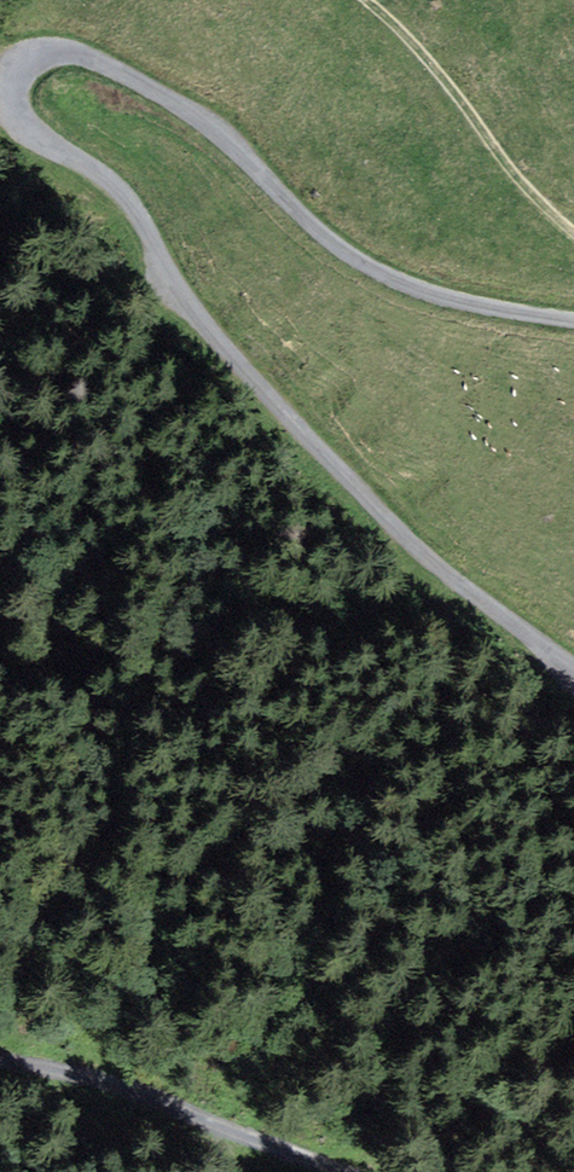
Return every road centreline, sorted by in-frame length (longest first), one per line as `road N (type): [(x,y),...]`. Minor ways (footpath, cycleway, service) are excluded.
road 1 (unclassified): [(573,324),(412,294),(327,251),(224,144),(107,67),(46,58),(15,79),(15,116),(24,131),(102,176),(127,200),(177,289),(313,444),(436,565),(573,679)]
road 2 (track): [(0,1062),(99,1083),(344,1171)]
road 3 (track): [(573,243),(523,193),(427,64),(363,0)]

